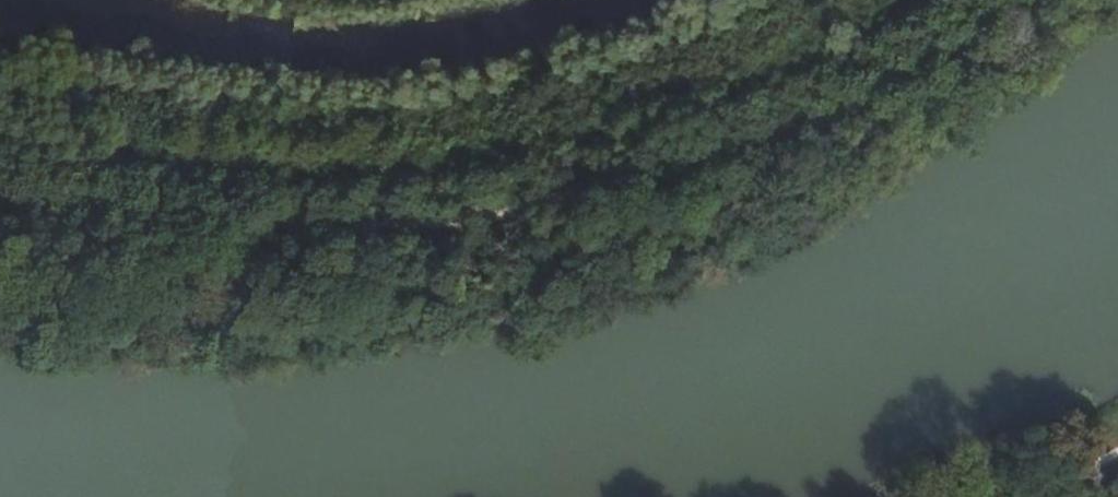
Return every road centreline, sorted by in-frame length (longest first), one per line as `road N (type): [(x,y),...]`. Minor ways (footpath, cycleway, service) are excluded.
road 1 (track): [(1031,0),(965,48),(723,163),(459,220),(288,222),(0,195)]

